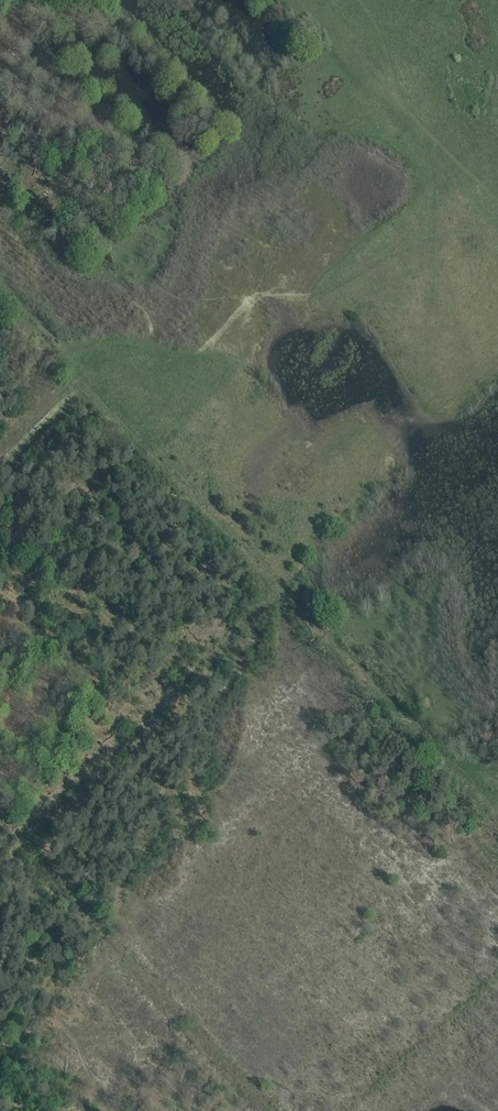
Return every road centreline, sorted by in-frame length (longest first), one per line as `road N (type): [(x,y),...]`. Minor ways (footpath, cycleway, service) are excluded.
road 1 (track): [(497,817),(80,382)]

